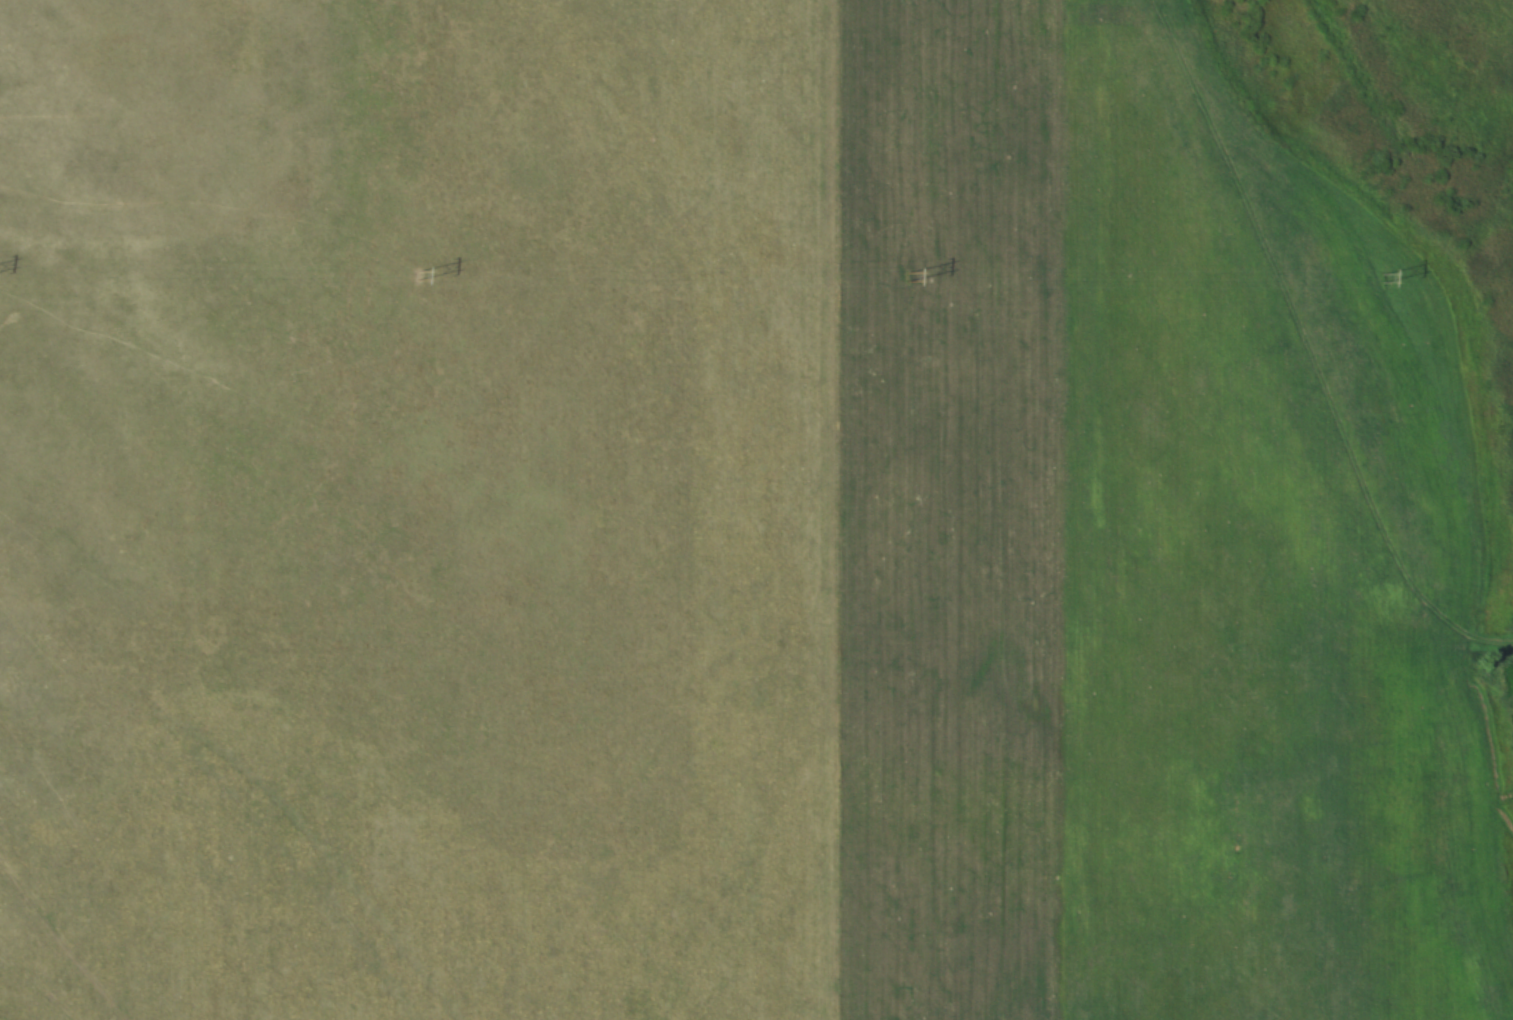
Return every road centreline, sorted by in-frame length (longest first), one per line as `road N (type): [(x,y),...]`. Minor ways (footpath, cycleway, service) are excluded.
road 1 (residential): [(1512,645),(1457,638),(1407,593),(1369,510),(1270,221),(1162,0)]

